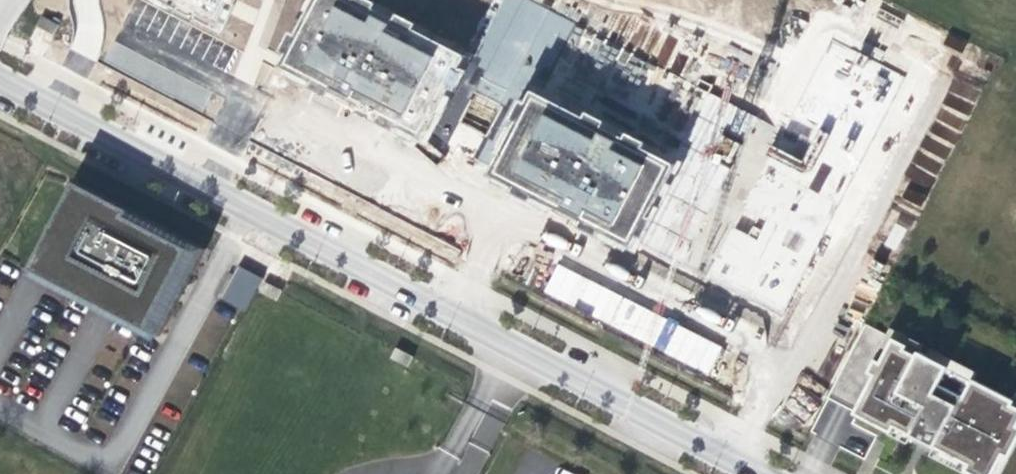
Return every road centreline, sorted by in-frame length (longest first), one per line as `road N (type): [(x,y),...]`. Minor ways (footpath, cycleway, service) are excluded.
road 1 (residential): [(0,79),(759,473)]

